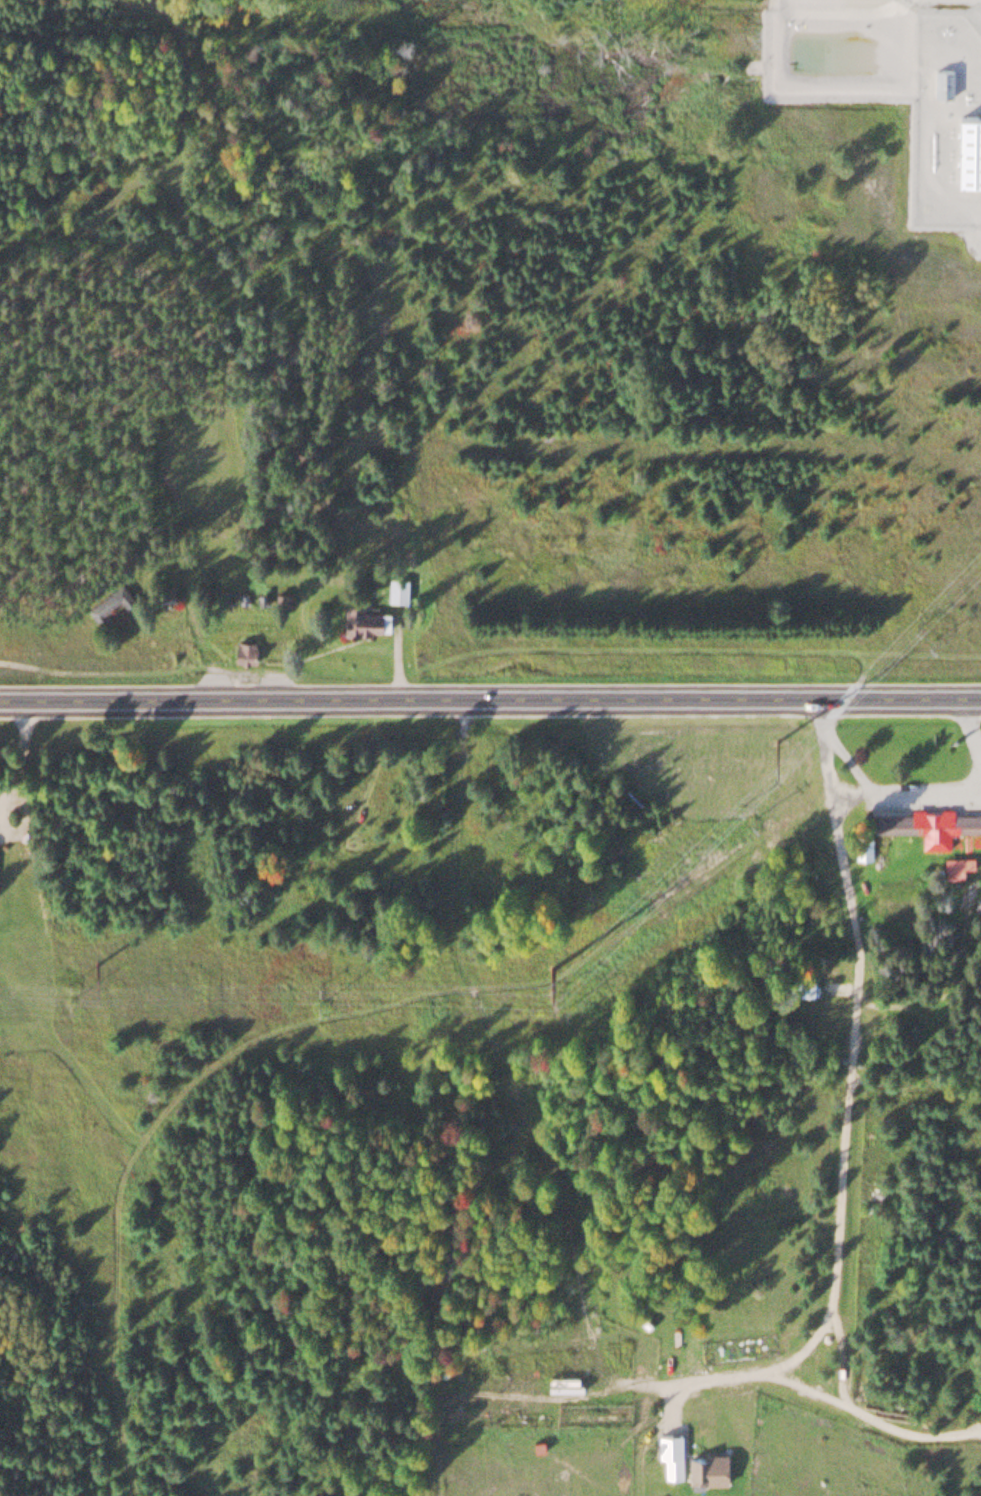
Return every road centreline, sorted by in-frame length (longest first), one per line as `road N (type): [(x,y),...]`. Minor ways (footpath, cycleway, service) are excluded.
road 1 (primary): [(980,699),(0,699)]

